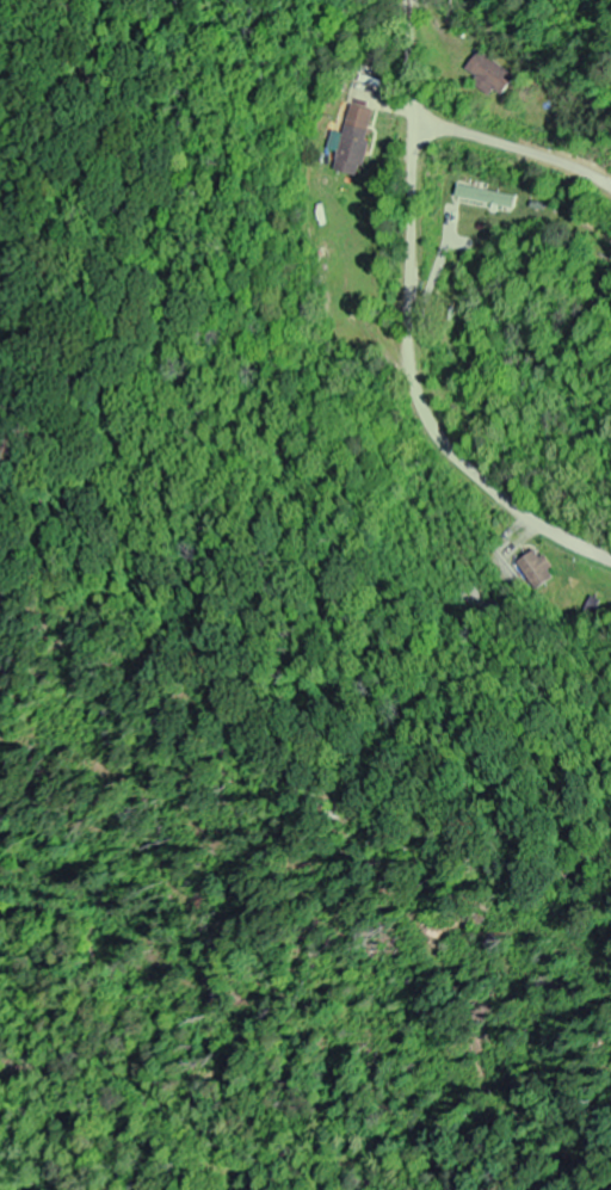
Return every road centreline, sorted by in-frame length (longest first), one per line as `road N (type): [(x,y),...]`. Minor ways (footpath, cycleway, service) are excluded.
road 1 (residential): [(610,561),(550,531),(428,423),(416,394),(407,332),(408,0)]
road 2 (residential): [(413,124),(549,160),(610,187)]

